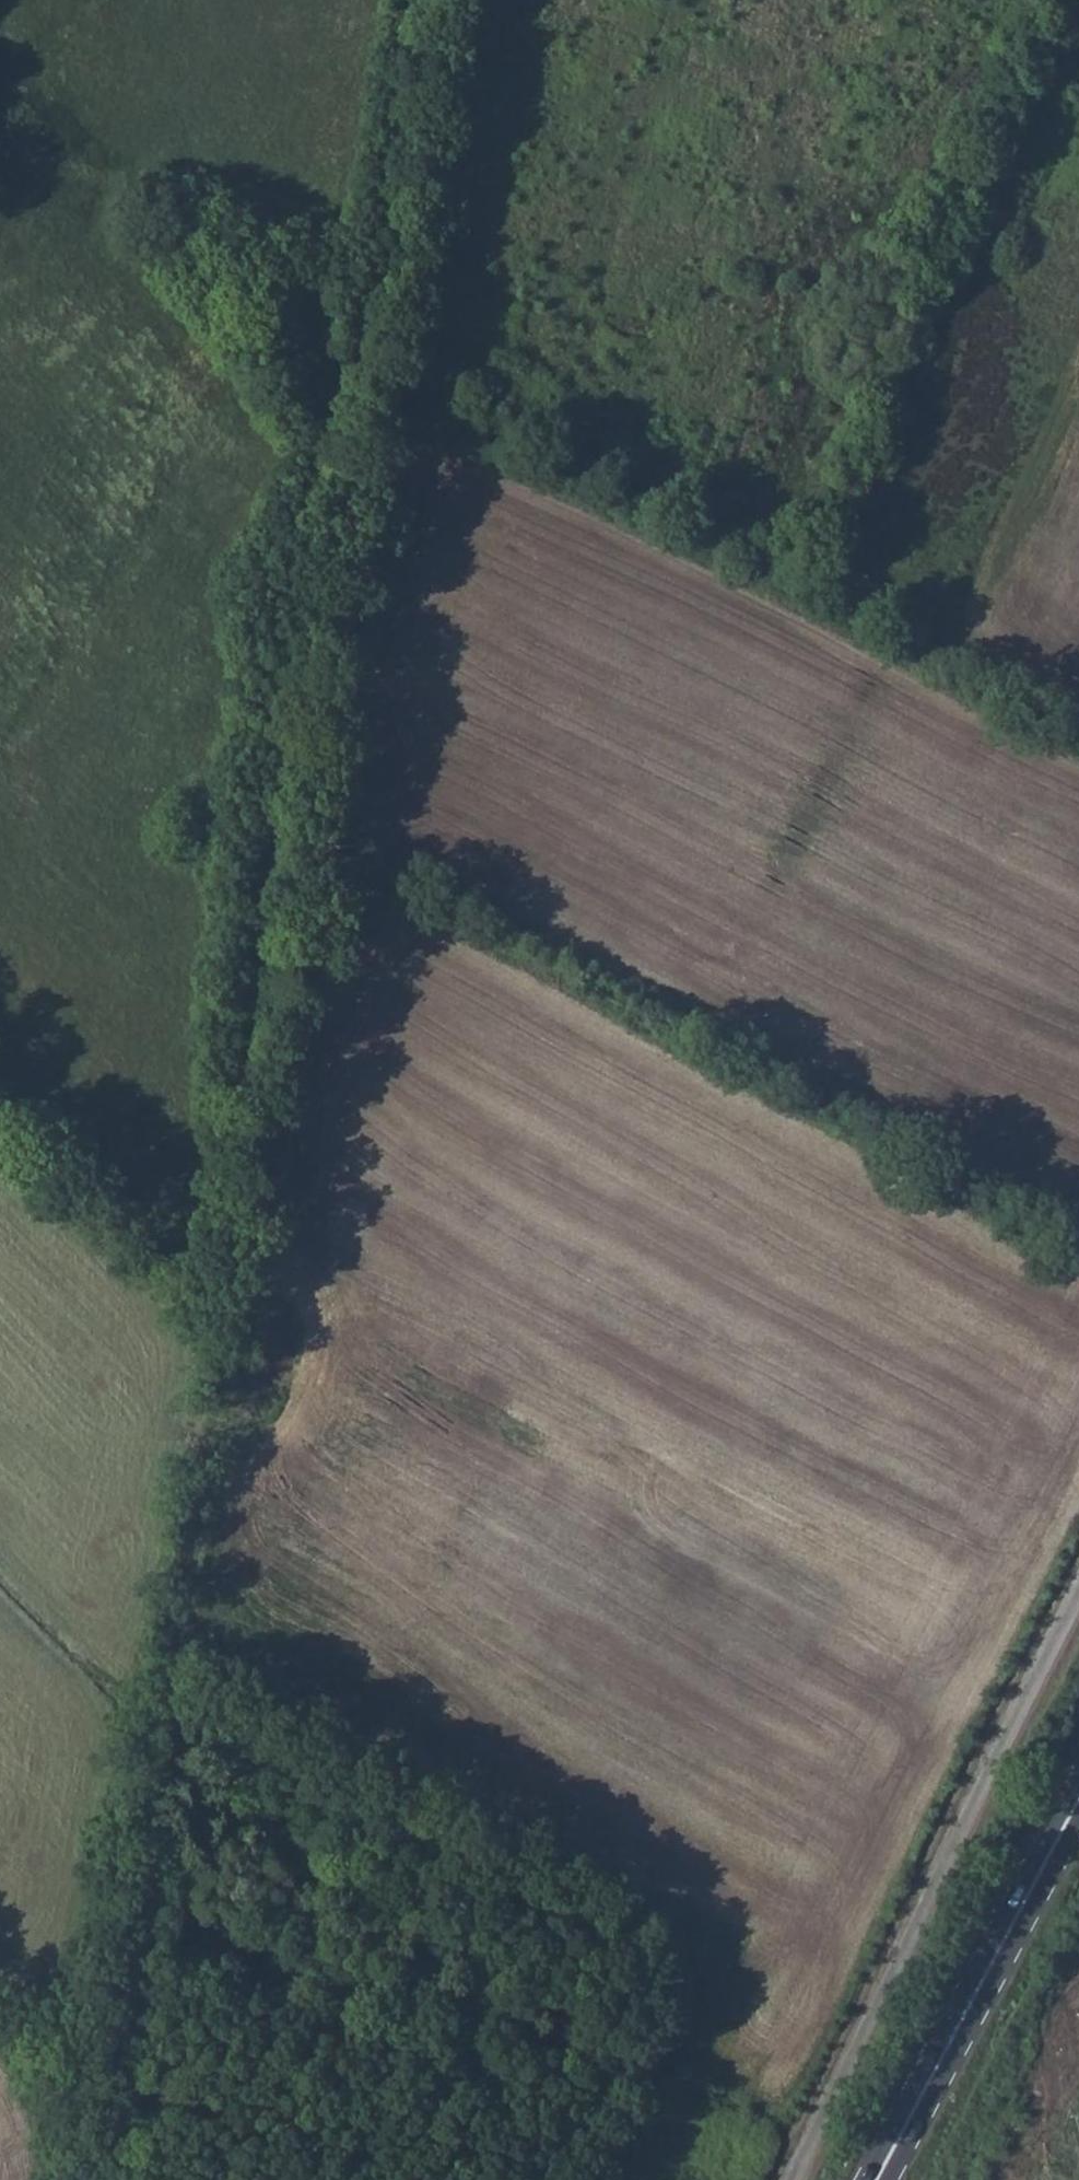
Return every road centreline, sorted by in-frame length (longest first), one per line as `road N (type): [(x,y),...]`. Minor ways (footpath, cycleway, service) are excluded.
road 1 (unclassified): [(789,2179),(1078,1588)]
road 2 (primary): [(876,2179),(1078,1798)]

